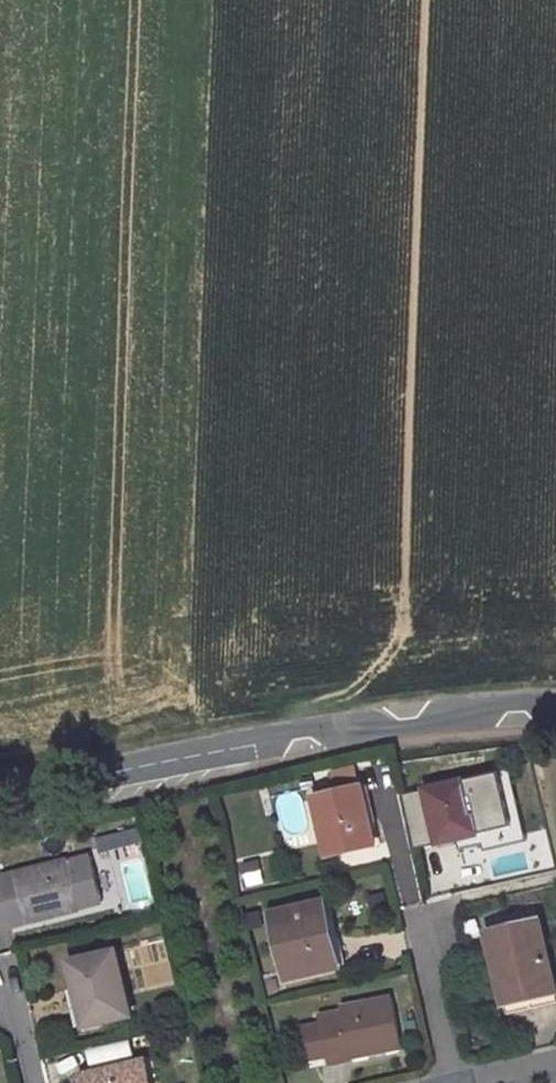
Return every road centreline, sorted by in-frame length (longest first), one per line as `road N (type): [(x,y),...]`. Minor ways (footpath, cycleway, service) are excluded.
road 1 (unclassified): [(555,700),(491,705),(448,724),(380,734),(340,724),(277,733),(0,800)]
road 2 (residential): [(418,910),(456,1082)]
road 3 (residential): [(4,962),(33,1082)]

